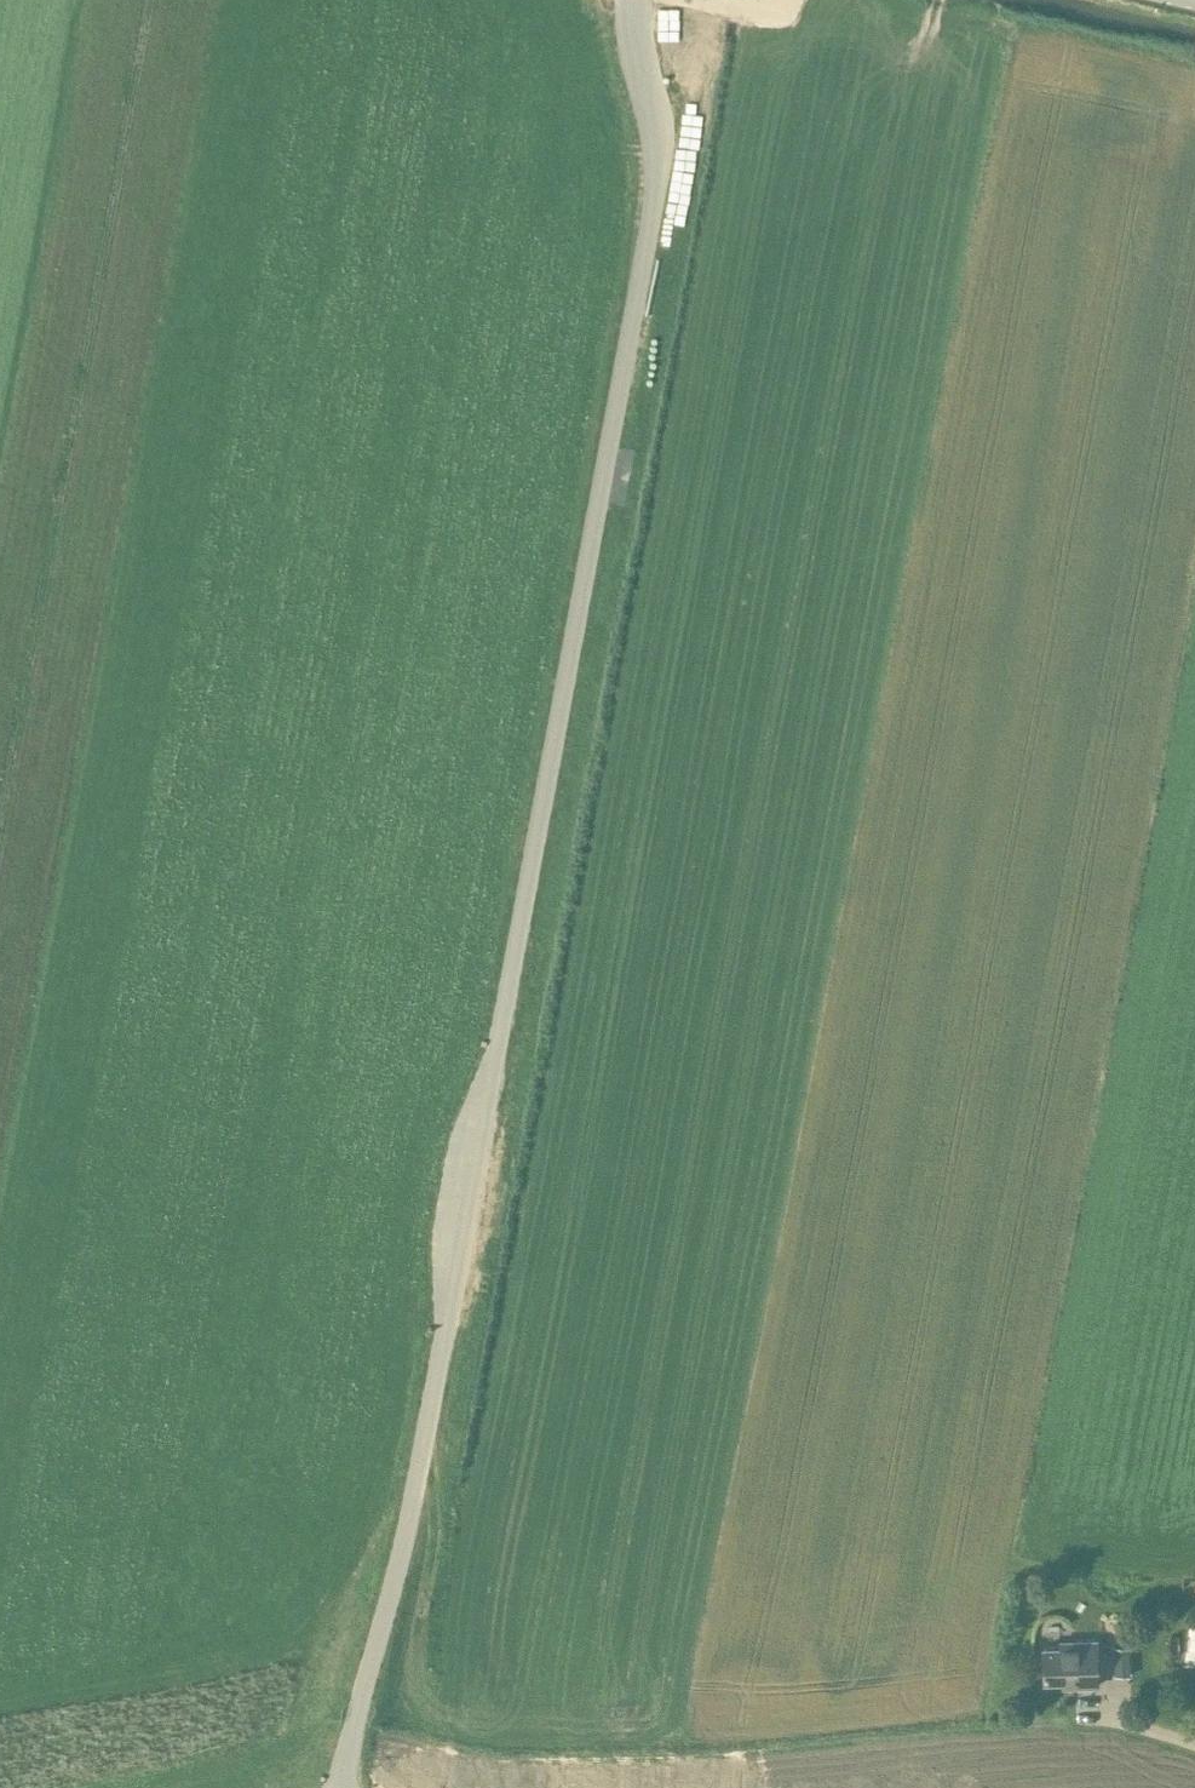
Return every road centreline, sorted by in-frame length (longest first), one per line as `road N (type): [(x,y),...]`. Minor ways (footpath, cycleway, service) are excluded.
road 1 (unclassified): [(636,0),(657,204),(446,1343),(350,1787)]

